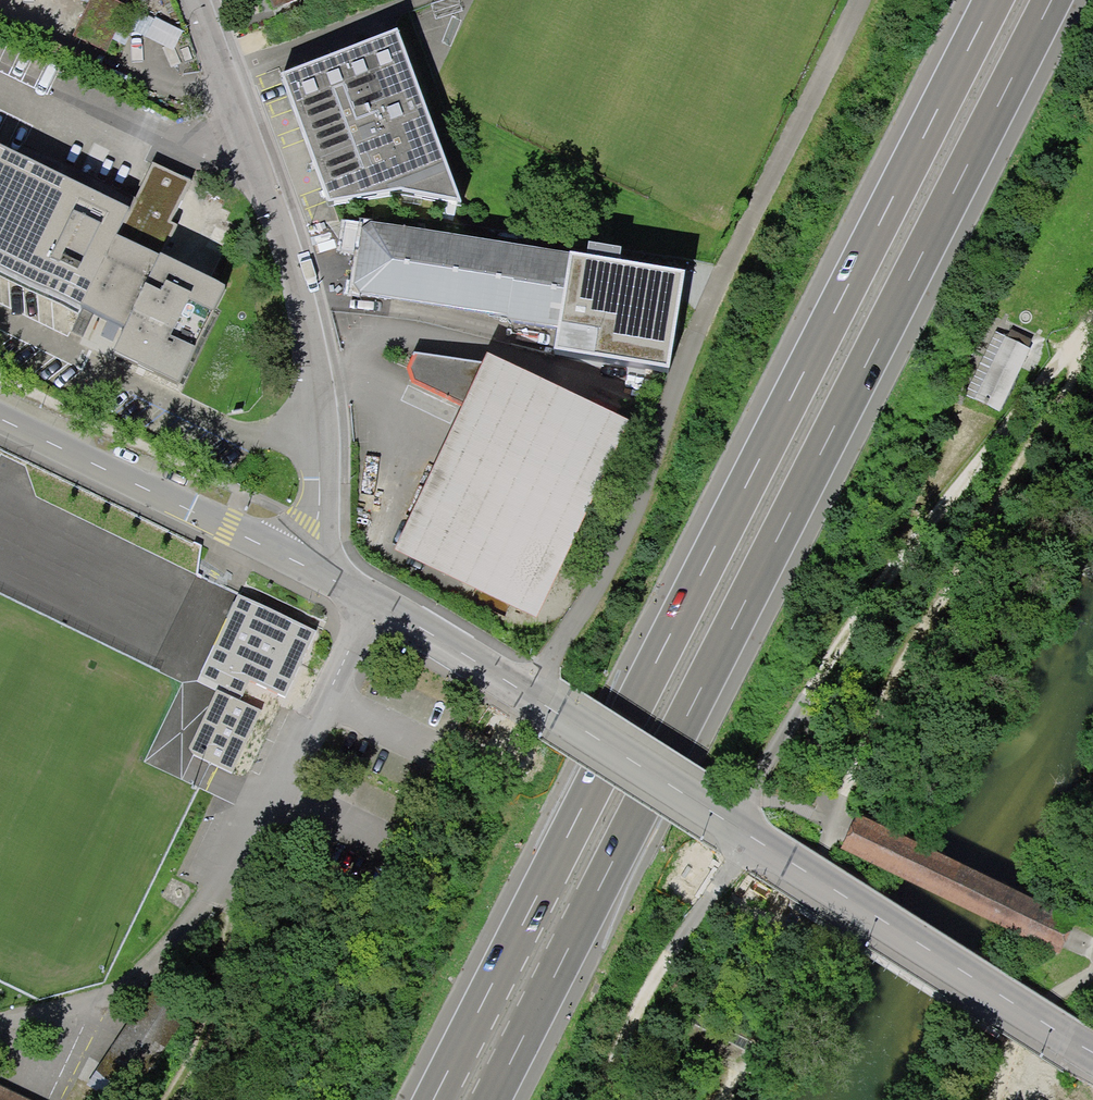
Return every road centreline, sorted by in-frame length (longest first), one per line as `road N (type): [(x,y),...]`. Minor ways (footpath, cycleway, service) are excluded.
road 1 (motorway): [(994,0),(433,1099)]
road 2 (motorway): [(501,1099),(1056,0)]
road 3 (residential): [(295,560),(555,711),(1092,1053)]
road 4 (residential): [(295,560),(317,517),(322,455),(313,349),(270,192),(195,0)]
road 5 (residential): [(0,418),(295,560)]
road 6 (track): [(232,893),(117,992),(0,1021)]
road 7 (track): [(175,1099),(209,1036),(232,893)]

